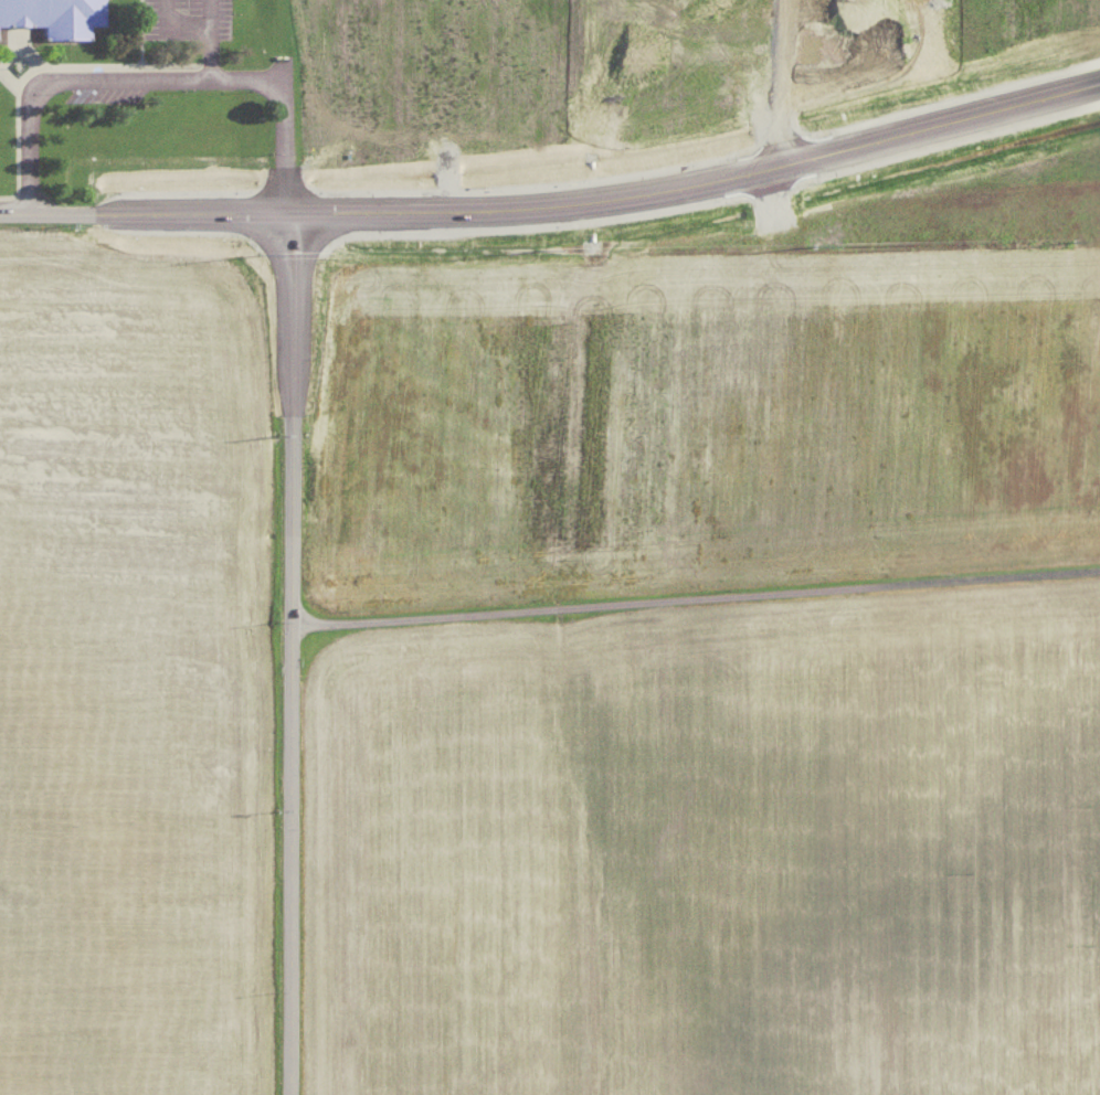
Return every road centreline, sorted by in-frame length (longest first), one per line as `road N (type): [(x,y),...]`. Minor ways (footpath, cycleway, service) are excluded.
road 1 (tertiary): [(292,210),(287,1094)]
road 2 (tertiary): [(292,210),(497,206),(649,190),(1099,80)]
road 3 (tertiary): [(0,211),(292,210)]

